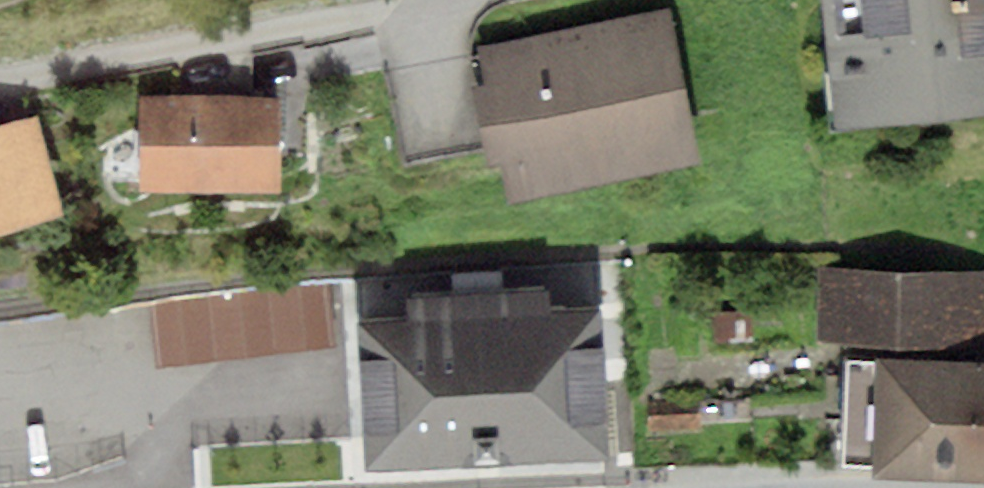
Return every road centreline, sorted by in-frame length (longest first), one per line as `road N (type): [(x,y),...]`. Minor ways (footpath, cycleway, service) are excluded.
road 1 (residential): [(446,0),(51,74),(0,76)]

